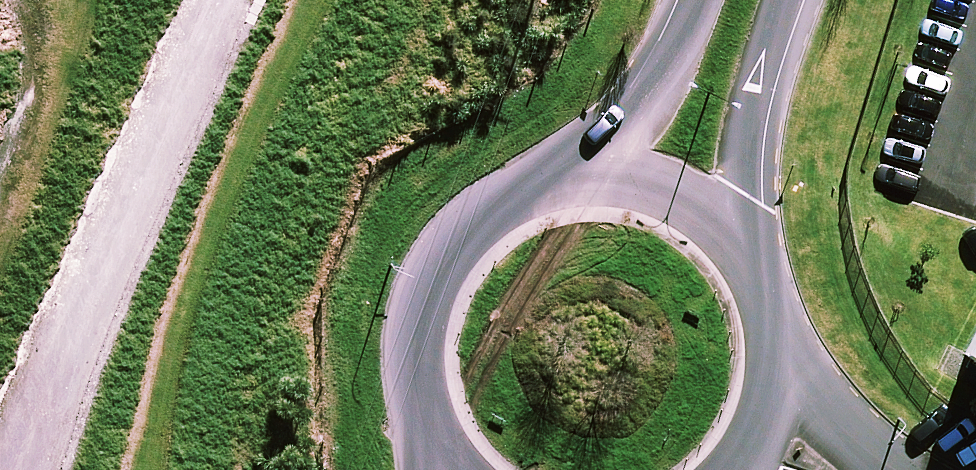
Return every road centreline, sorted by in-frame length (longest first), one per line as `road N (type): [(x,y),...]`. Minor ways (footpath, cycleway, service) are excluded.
road 1 (track): [(207,0),(0,448)]
road 2 (secondary): [(452,435),(435,388),(432,338),(444,290),(470,247),(507,214),(552,193)]
road 3 (secondary): [(784,0),(745,164),(734,253)]
road 4 (secondary): [(552,193),(622,118),(687,0)]
road 5 (secondary): [(552,193),(603,186),(652,195),(698,218),(734,253)]
road 6 (secondary): [(734,253),(758,297),(768,346),(767,393),(749,437)]

